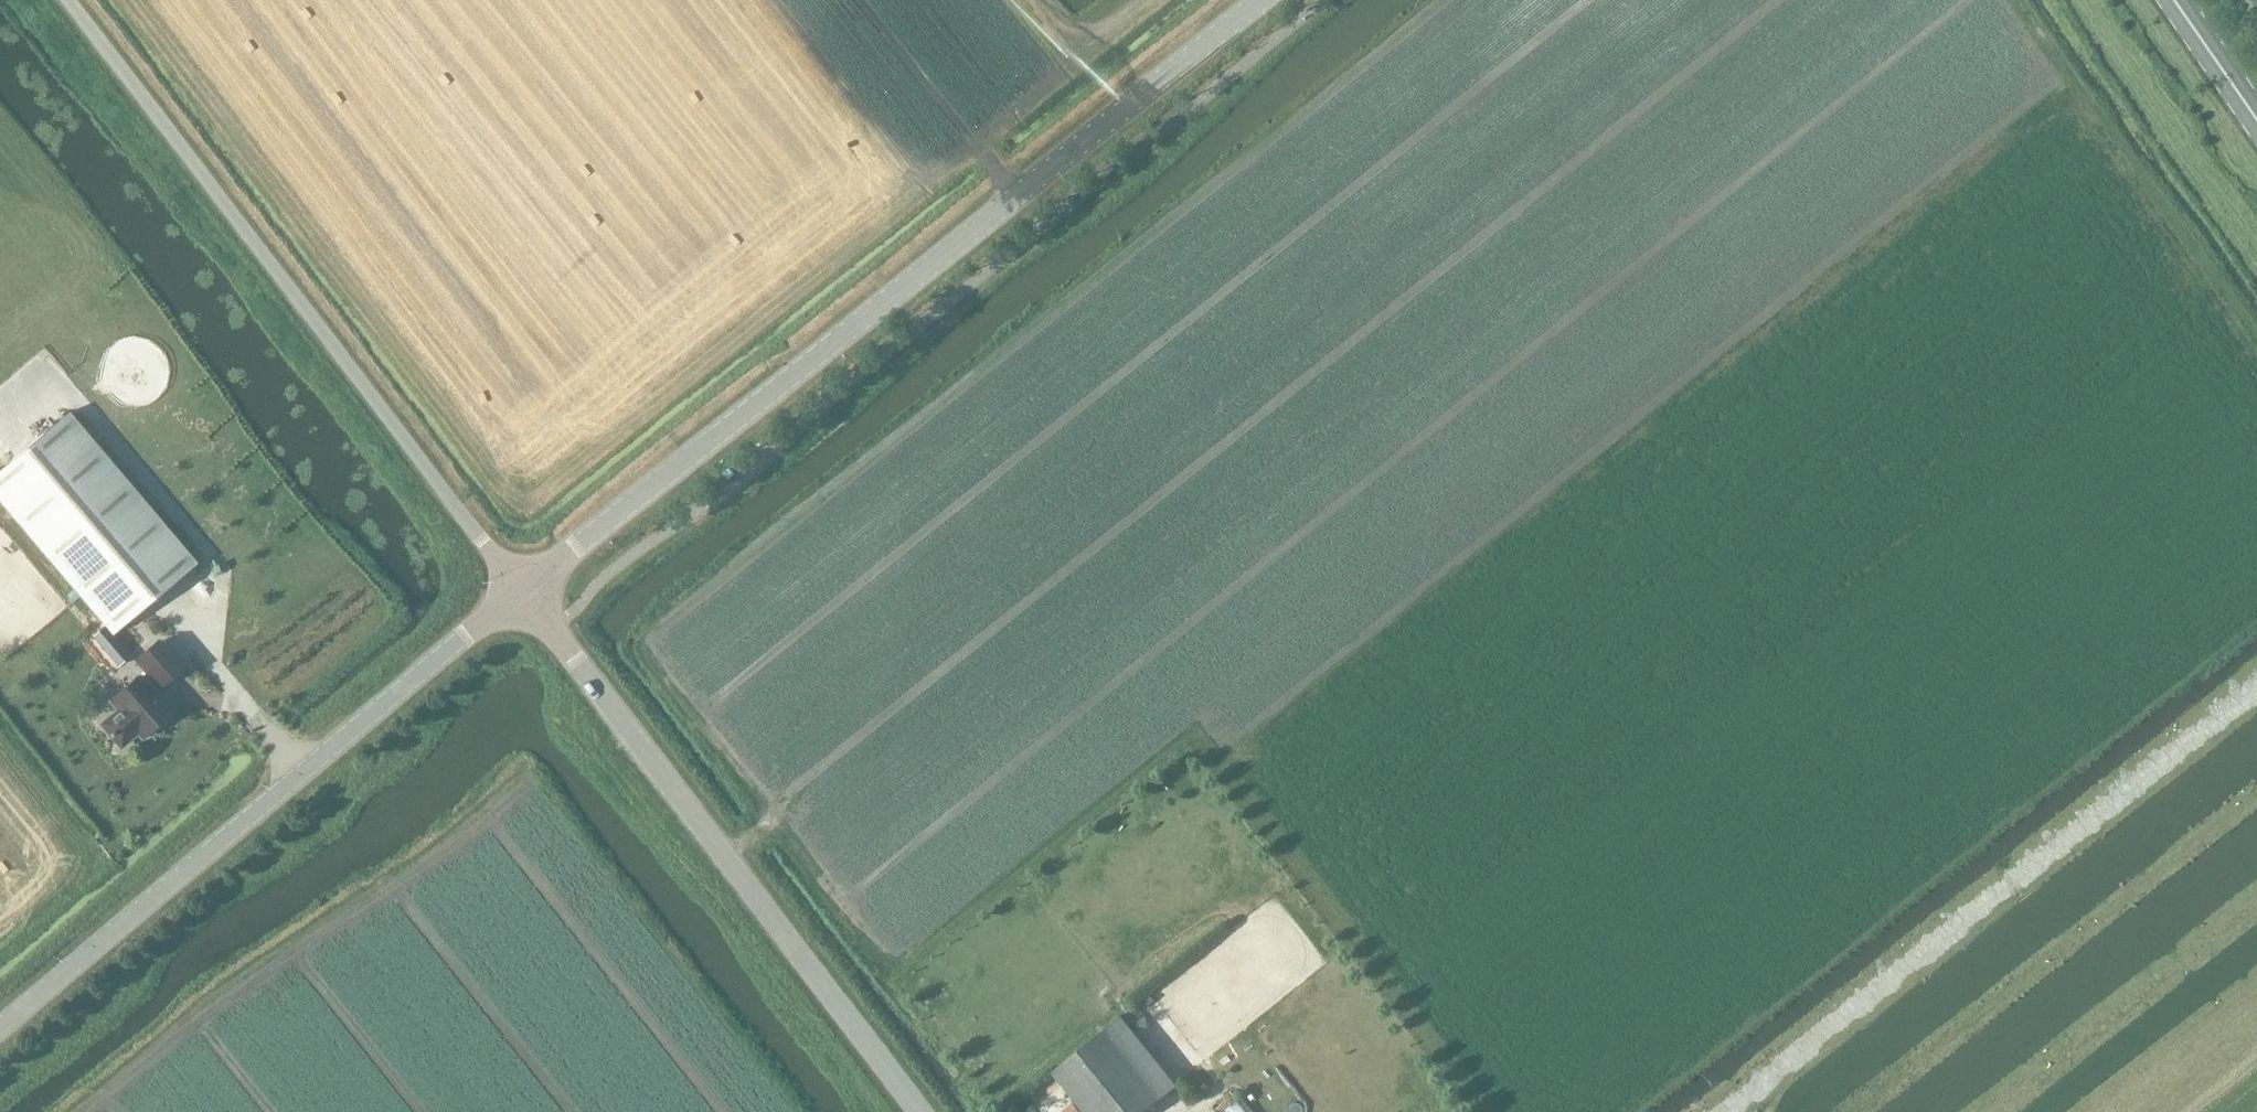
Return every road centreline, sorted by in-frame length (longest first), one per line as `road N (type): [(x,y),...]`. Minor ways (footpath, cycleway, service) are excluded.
road 1 (tertiary): [(521,589),(1262,0)]
road 2 (unclassified): [(521,589),(67,0)]
road 3 (tertiary): [(0,1034),(521,589)]
road 4 (unclassified): [(921,1111),(521,589)]
road 5 (primary): [(2256,123),(2173,0)]

